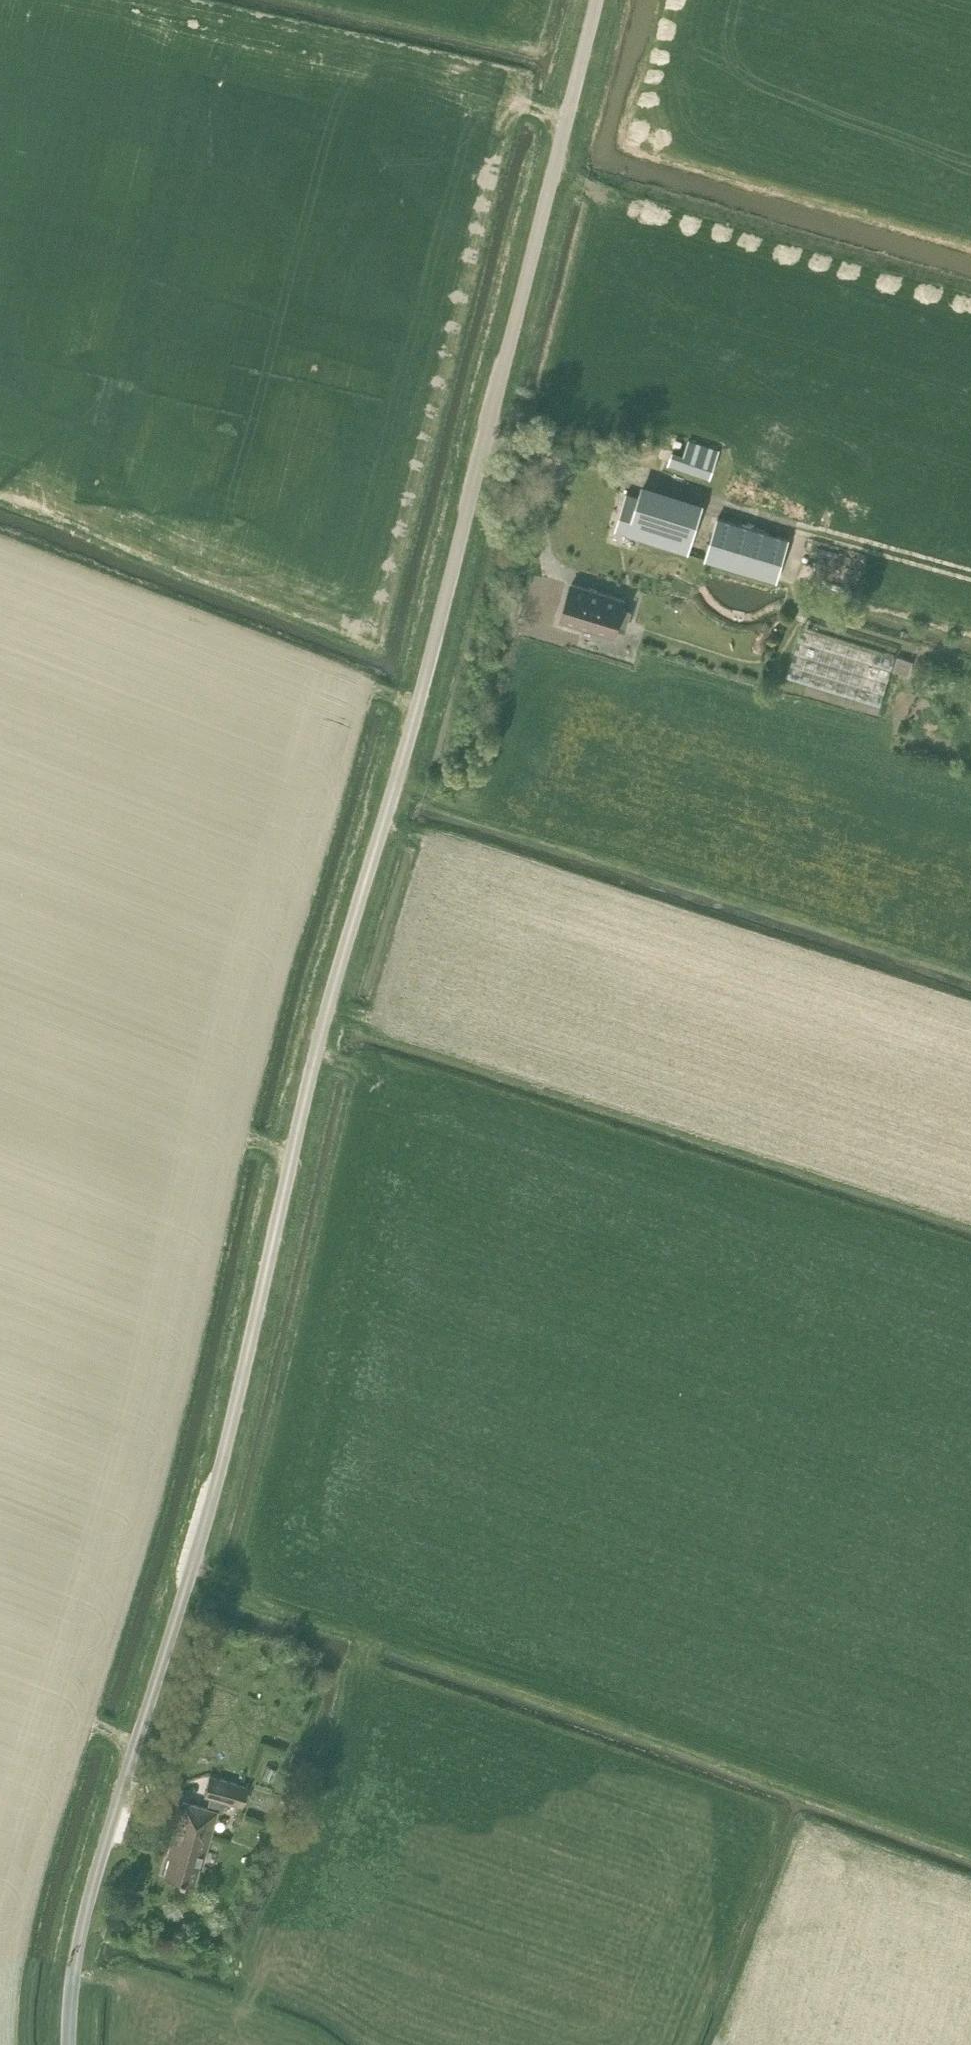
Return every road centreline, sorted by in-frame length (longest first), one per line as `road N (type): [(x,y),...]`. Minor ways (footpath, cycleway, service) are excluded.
road 1 (unclassified): [(70,2044),(82,1925),(222,1465),(312,1071),(413,723),(597,0)]
road 2 (track): [(719,501),(970,574)]

